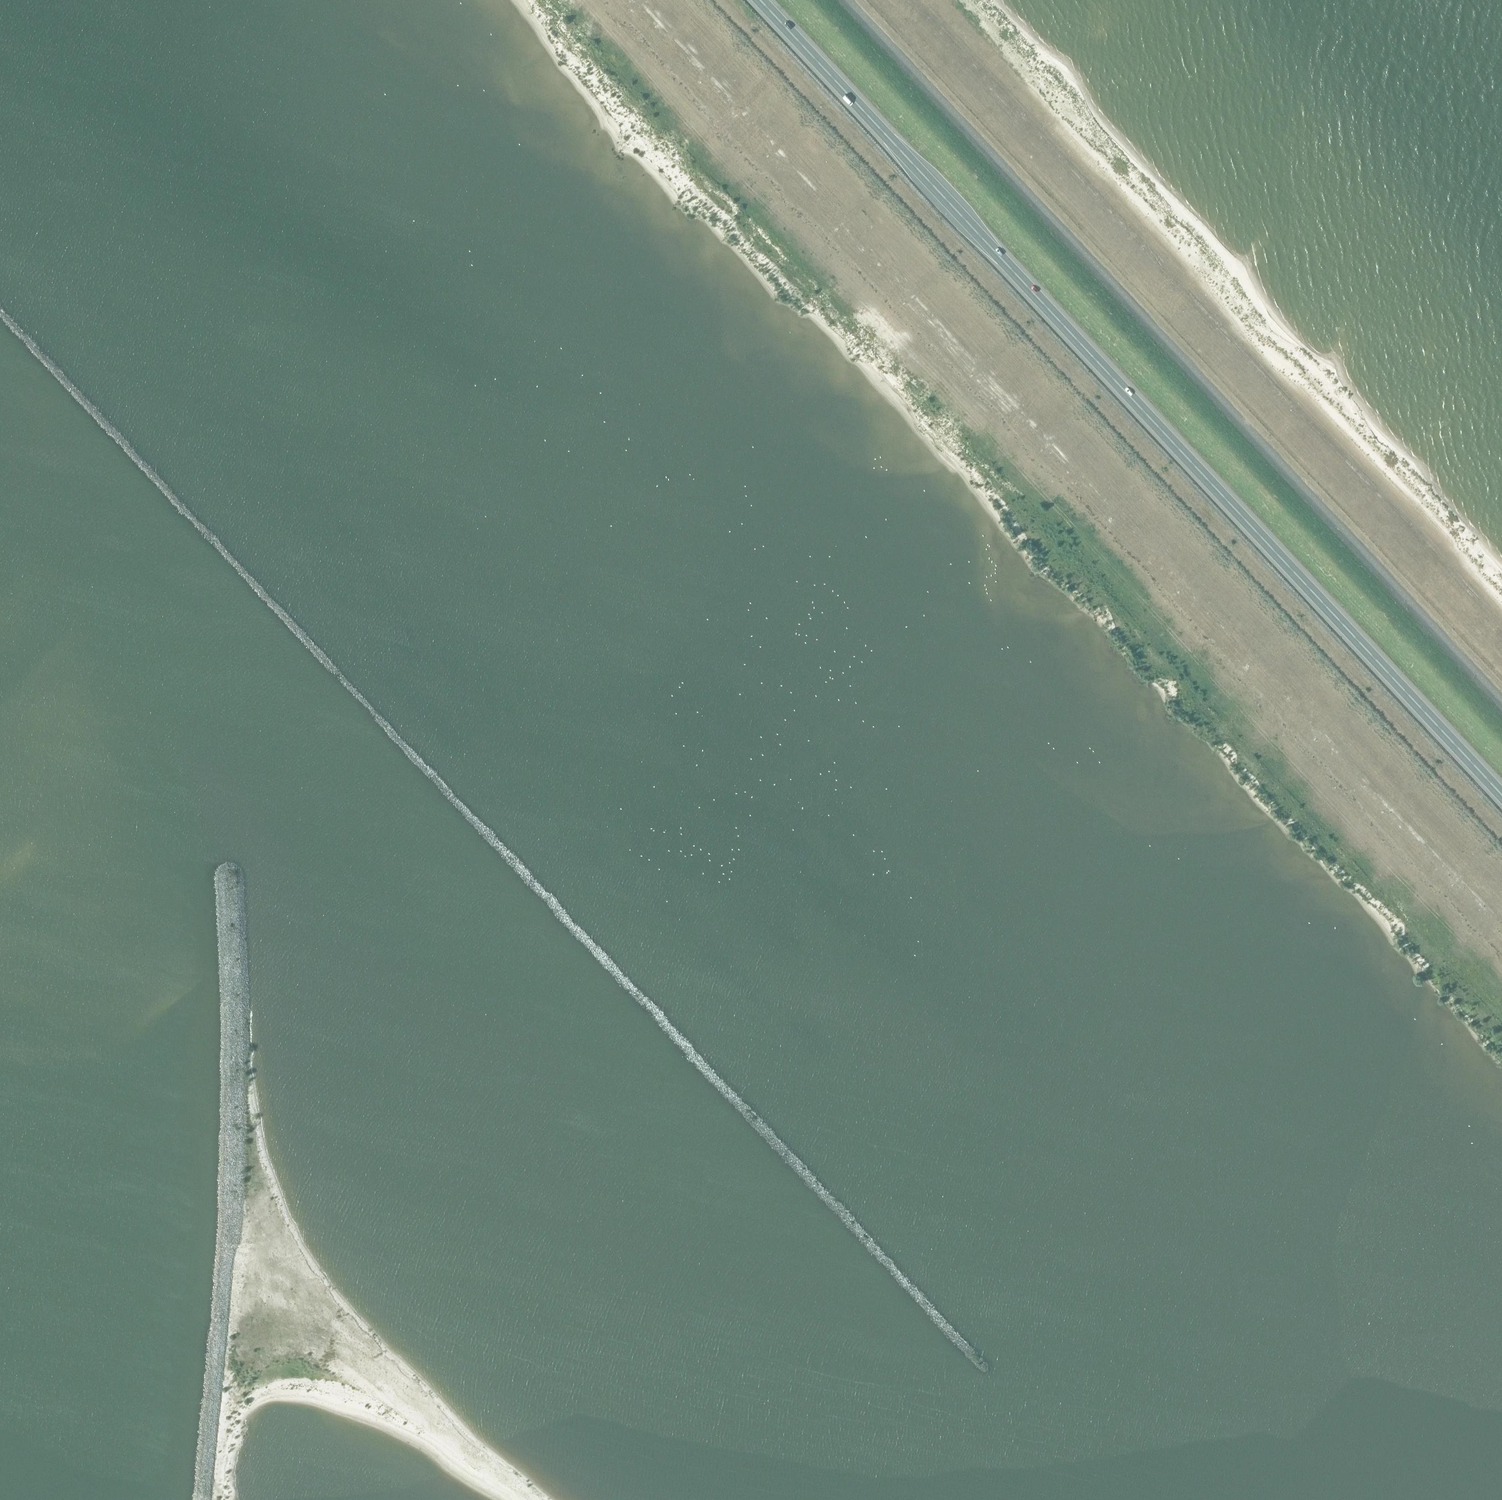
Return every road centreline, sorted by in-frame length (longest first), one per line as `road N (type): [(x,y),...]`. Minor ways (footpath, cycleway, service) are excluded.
road 1 (trunk): [(1501,795),(759,0)]

